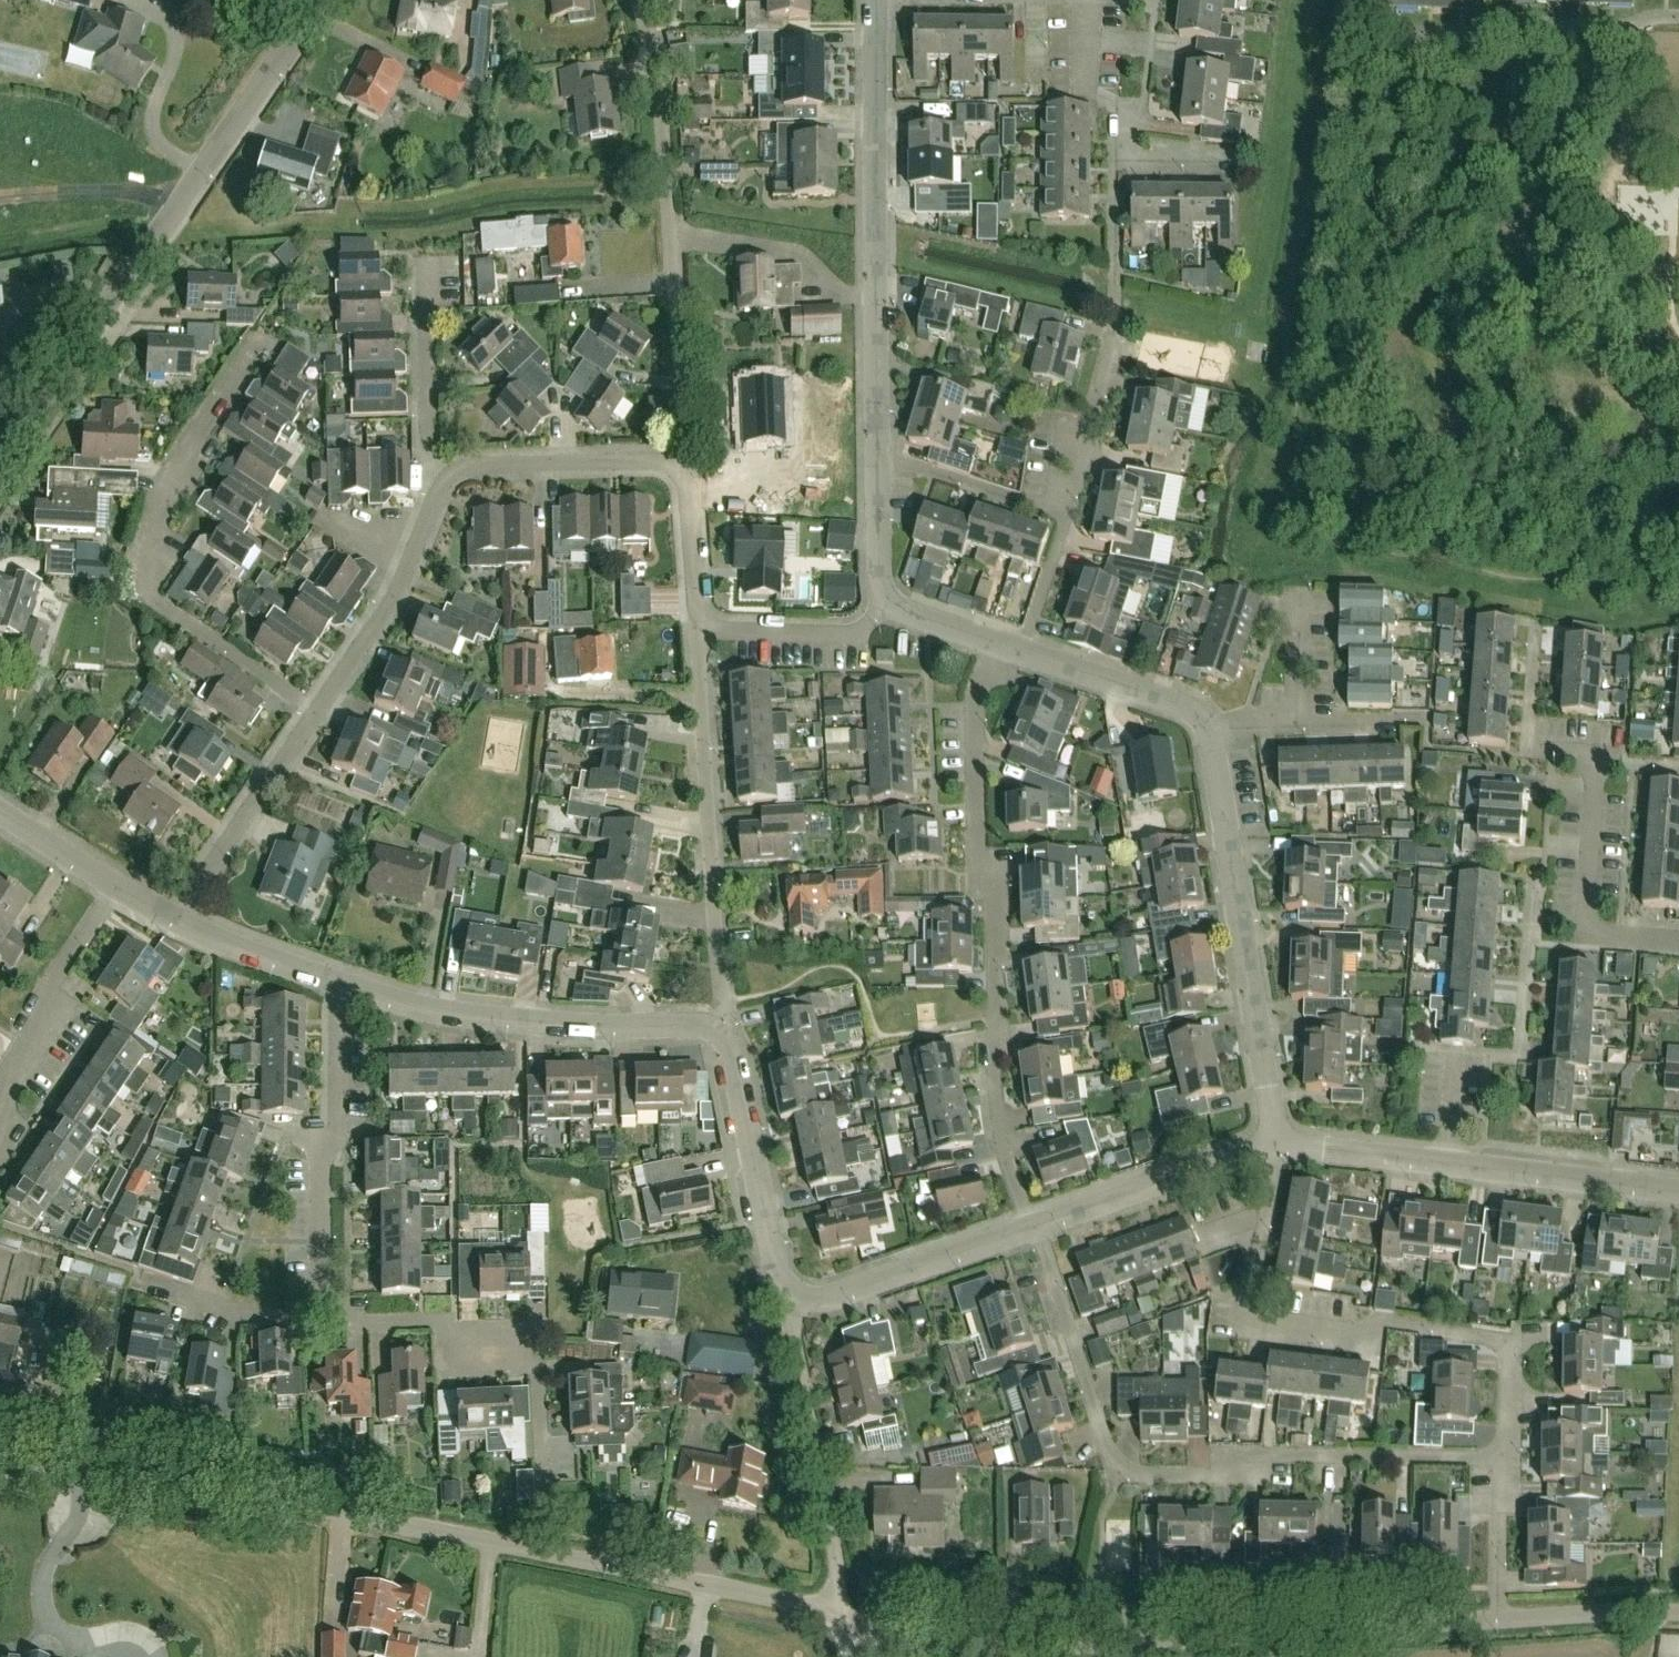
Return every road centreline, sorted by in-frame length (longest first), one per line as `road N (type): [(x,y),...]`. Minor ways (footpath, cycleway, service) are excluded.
road 1 (residential): [(842,1616),(375,1520),(0,1469)]
road 2 (residential): [(1497,1620),(1019,1644),(914,1638),(842,1616)]
road 3 (residential): [(1509,1456),(1292,1456),(1208,1475),(1118,1468),(1035,1225)]
road 4 (residential): [(1035,1225),(1003,1140),(989,854),(977,839),(978,686),(996,642)]
road 5 (tertiary): [(0,462),(321,0)]
road 6 (residential): [(1509,1456),(1507,1342),(1392,1322),(1354,1337),(1272,1325),(1253,1309),(1278,1144)]
road 7 (residential): [(316,712),(146,592),(146,550),(163,481),(253,335)]
road 8 (residential): [(682,459),(658,114),(639,0)]
road 9 (residential): [(879,458),(880,0)]
road 10 (residential): [(1278,1144),(1206,729),(1193,715)]
road 11 (residential): [(542,1517),(533,1332),(449,1334),(448,1321),(323,1322)]
road 12 (residential): [(727,1031),(698,636)]
road 13 (residential): [(727,1031),(707,1024),(528,1023),(337,983)]
road 14 (residential): [(323,1322),(321,1138),(337,1138),(337,983)]
road 15 (residential): [(842,1616),(793,1335),(801,1295)]
road 16 (residential): [(0,1142),(6,1090),(33,1050),(55,979),(116,887)]
road 17 (residential): [(801,1295),(776,1269),(742,1064),(727,1031)]
road 18 (residential): [(1411,33),(1490,36),(1508,23),(1628,32),(1649,19),(1678,20)]
road 19 (residential): [(1678,944),(1581,936),(1596,760)]
road 20 (residential): [(1035,1225),(1278,1144)]
road 21 (residential): [(437,493),(466,467),(682,459)]
road 22 (residential): [(316,712),(394,598),(437,493)]
road 23 (residential): [(175,920),(316,712)]
road 24 (residential): [(437,493),(421,271),(449,271)]
road 25 (residential): [(801,1295),(836,1299),(1035,1225)]
road 26 (residential): [(1449,1165),(1678,1192)]
road 27 (residential): [(698,636),(859,642),(873,635),(882,600)]
road 28 (residential): [(1070,523),(1116,324)]
road 29 (residential): [(1070,523),(879,458)]
road 30 (residential): [(323,1322),(245,1320),(139,1280)]
road 31 (residential): [(1193,715),(1022,652)]
road 32 (residential): [(1678,1612),(1497,1620)]
road 33 (residential): [(698,636),(682,459)]
road 34 (residential): [(337,983),(175,920)]
road 35 (residential): [(1278,1144),(1449,1165)]
road 36 (residential): [(1497,1620),(1509,1456)]
road 37 (residential): [(882,600),(879,458)]
road 38 (residential): [(116,887),(0,812)]
road 39 (residential): [(1022,652),(1070,523)]
road 40 (residential): [(1293,717),(1294,593)]
road 41 (residential): [(996,642),(882,600)]

